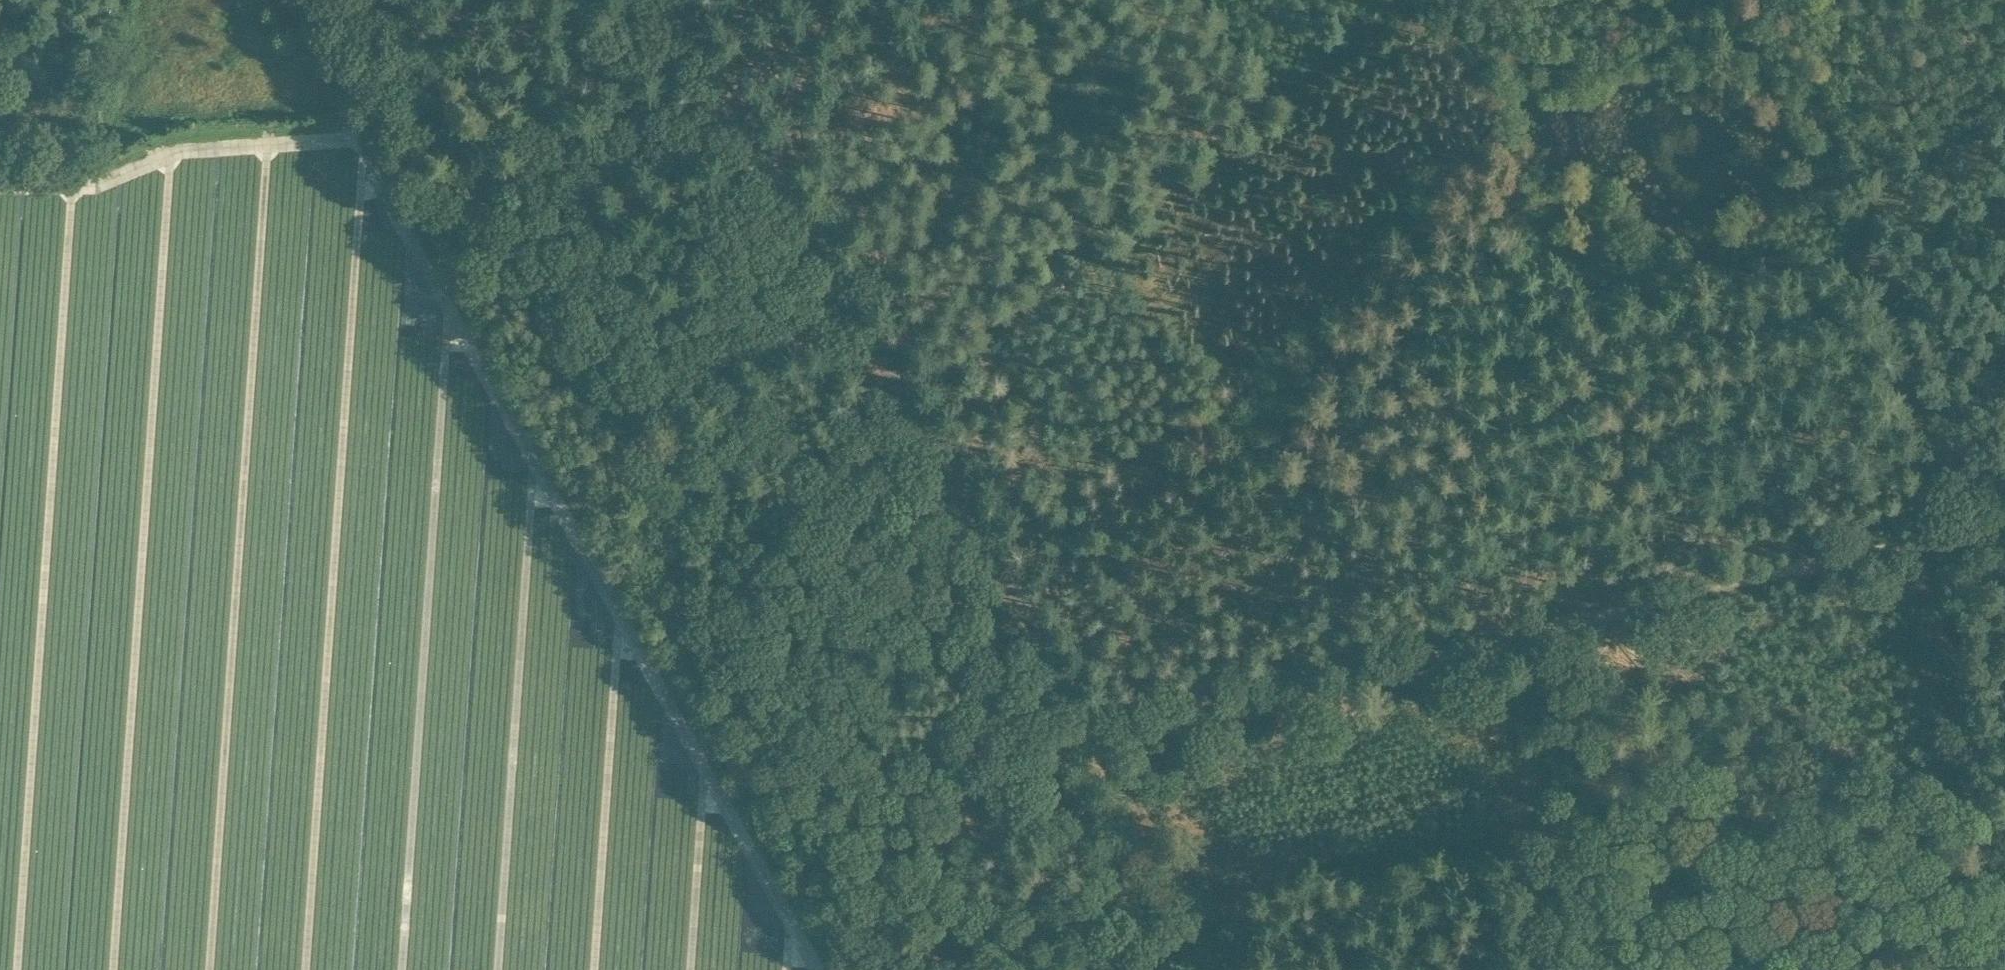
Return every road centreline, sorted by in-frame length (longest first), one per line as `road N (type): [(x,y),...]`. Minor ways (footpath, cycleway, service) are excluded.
road 1 (track): [(673,0),(1211,969)]
road 2 (track): [(2004,517),(1474,640),(1436,680),(1091,754)]
road 3 (track): [(2004,907),(1971,750),(1959,615),(1851,163),(1776,0)]
road 4 (track): [(778,189),(1022,0)]

